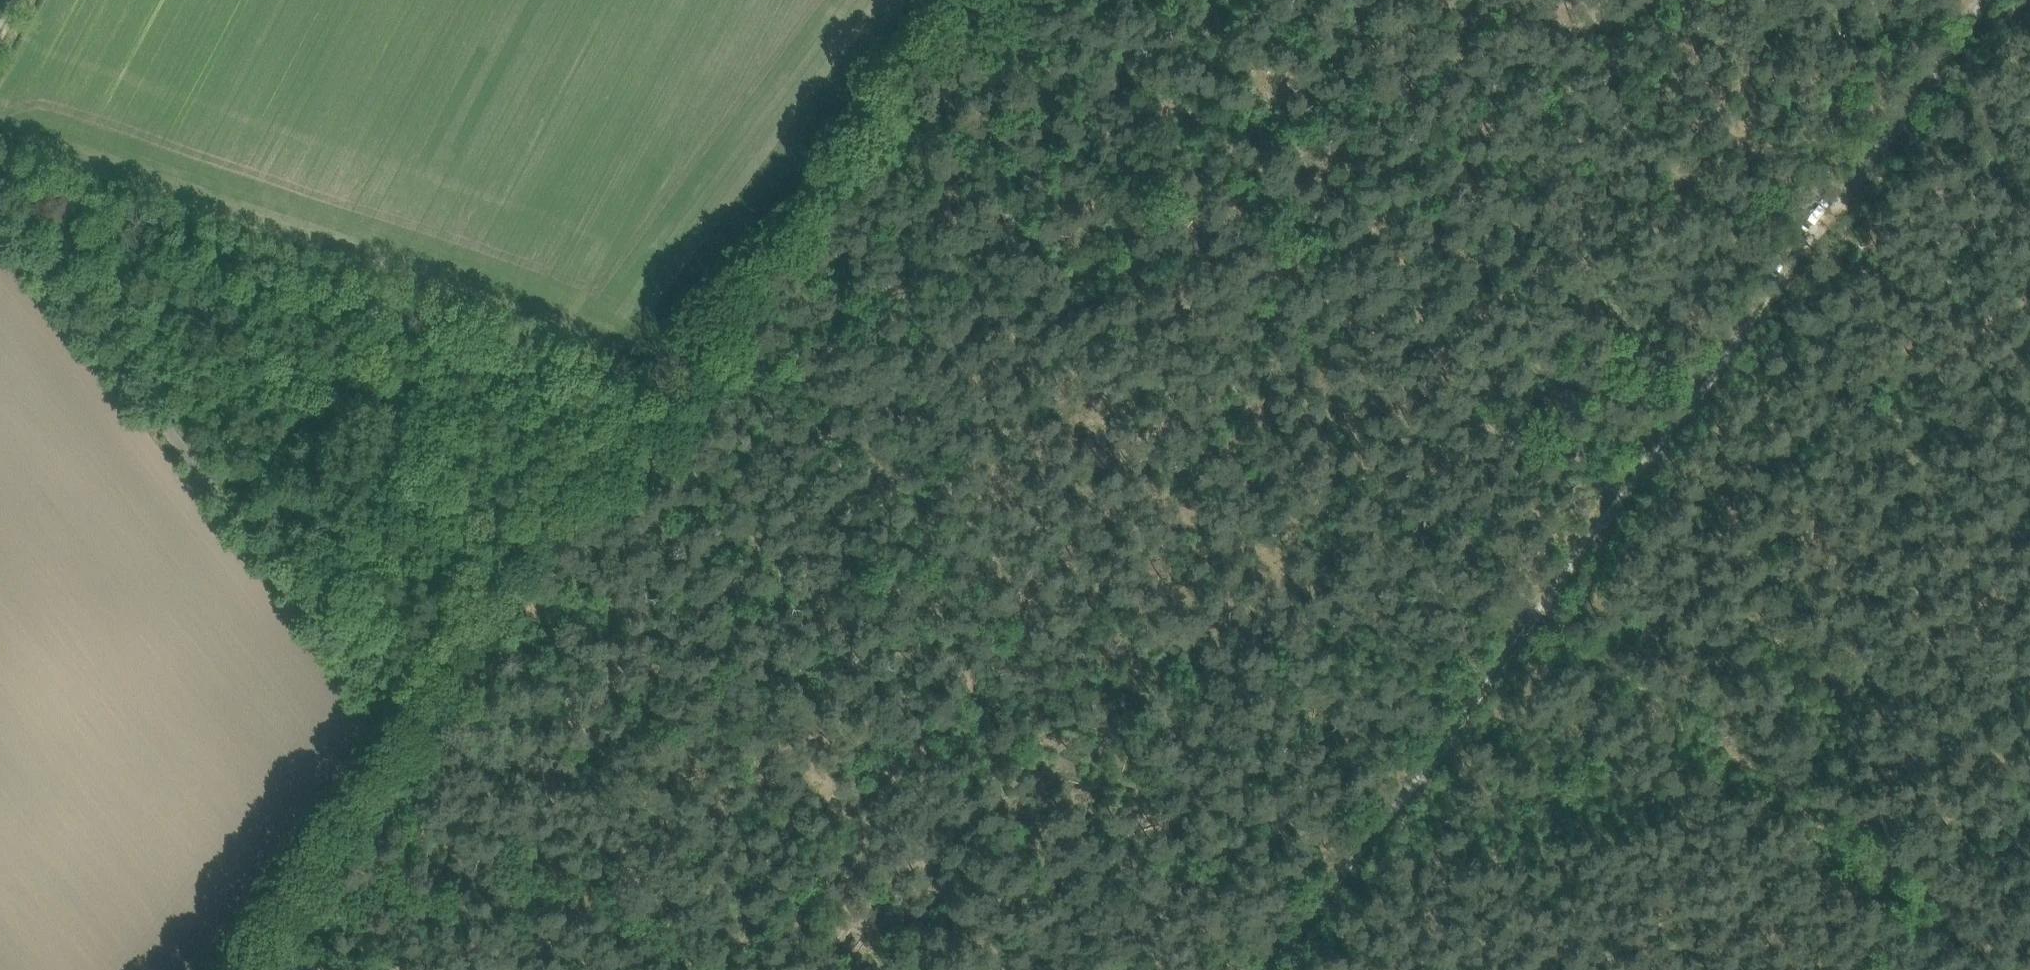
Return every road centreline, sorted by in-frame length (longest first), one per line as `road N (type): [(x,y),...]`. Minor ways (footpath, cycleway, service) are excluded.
road 1 (track): [(1977,3),(1266,969)]
road 2 (unclassified): [(206,969),(392,718),(0,215)]

